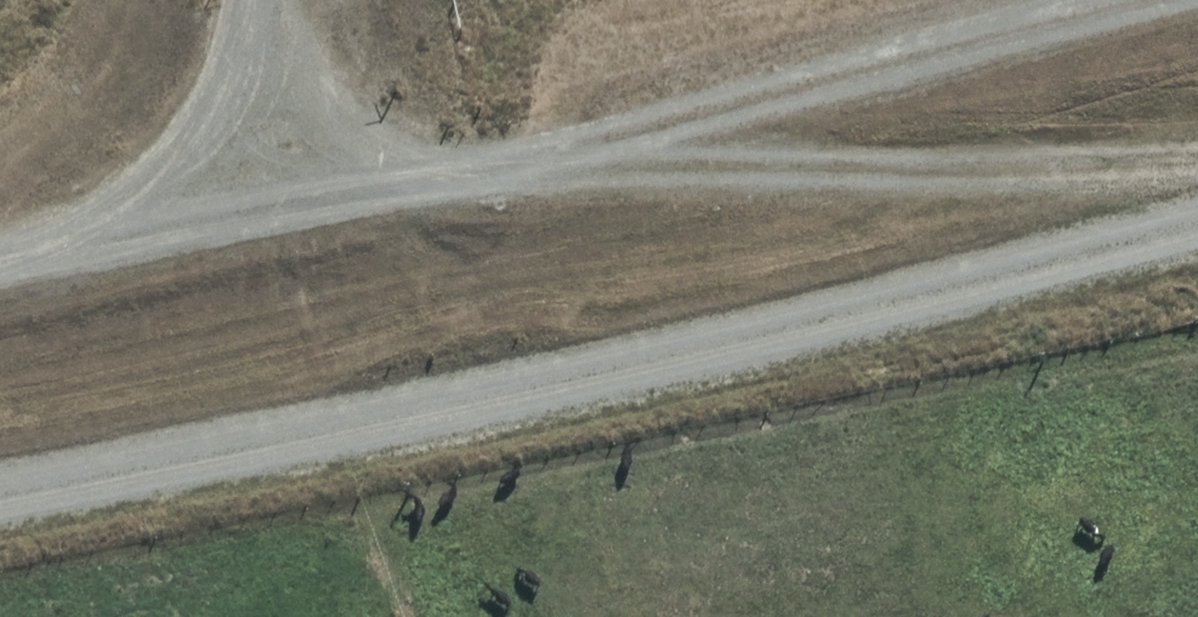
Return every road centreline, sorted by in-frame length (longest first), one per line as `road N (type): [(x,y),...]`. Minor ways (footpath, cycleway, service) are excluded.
road 1 (unclassified): [(1197,207),(0,453)]
road 2 (track): [(1197,163),(605,167),(269,188)]
road 3 (track): [(269,188),(748,103),(1163,0)]

